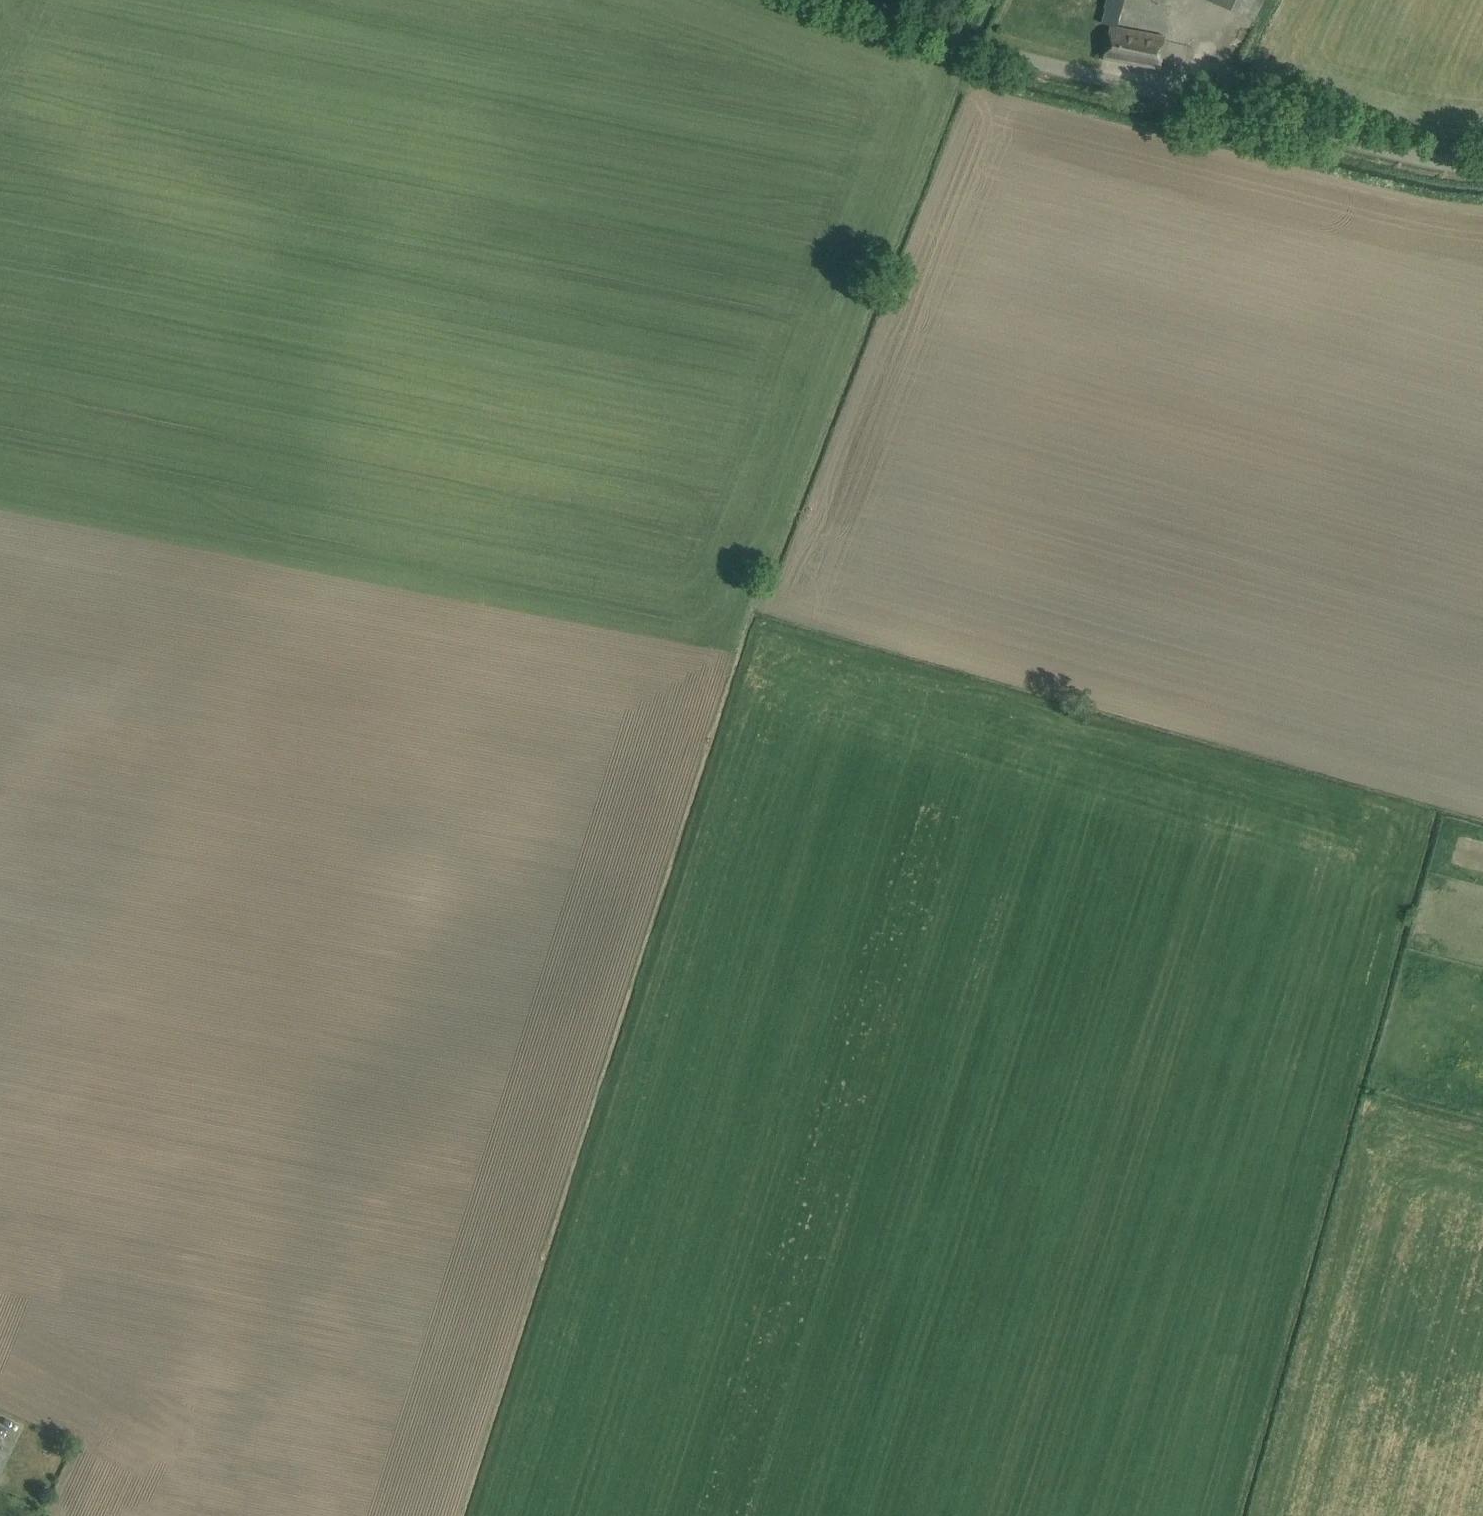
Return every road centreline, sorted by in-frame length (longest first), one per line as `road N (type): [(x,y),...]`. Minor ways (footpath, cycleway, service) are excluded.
road 1 (unclassified): [(1482,166),(1407,156),(981,48),(850,0)]

